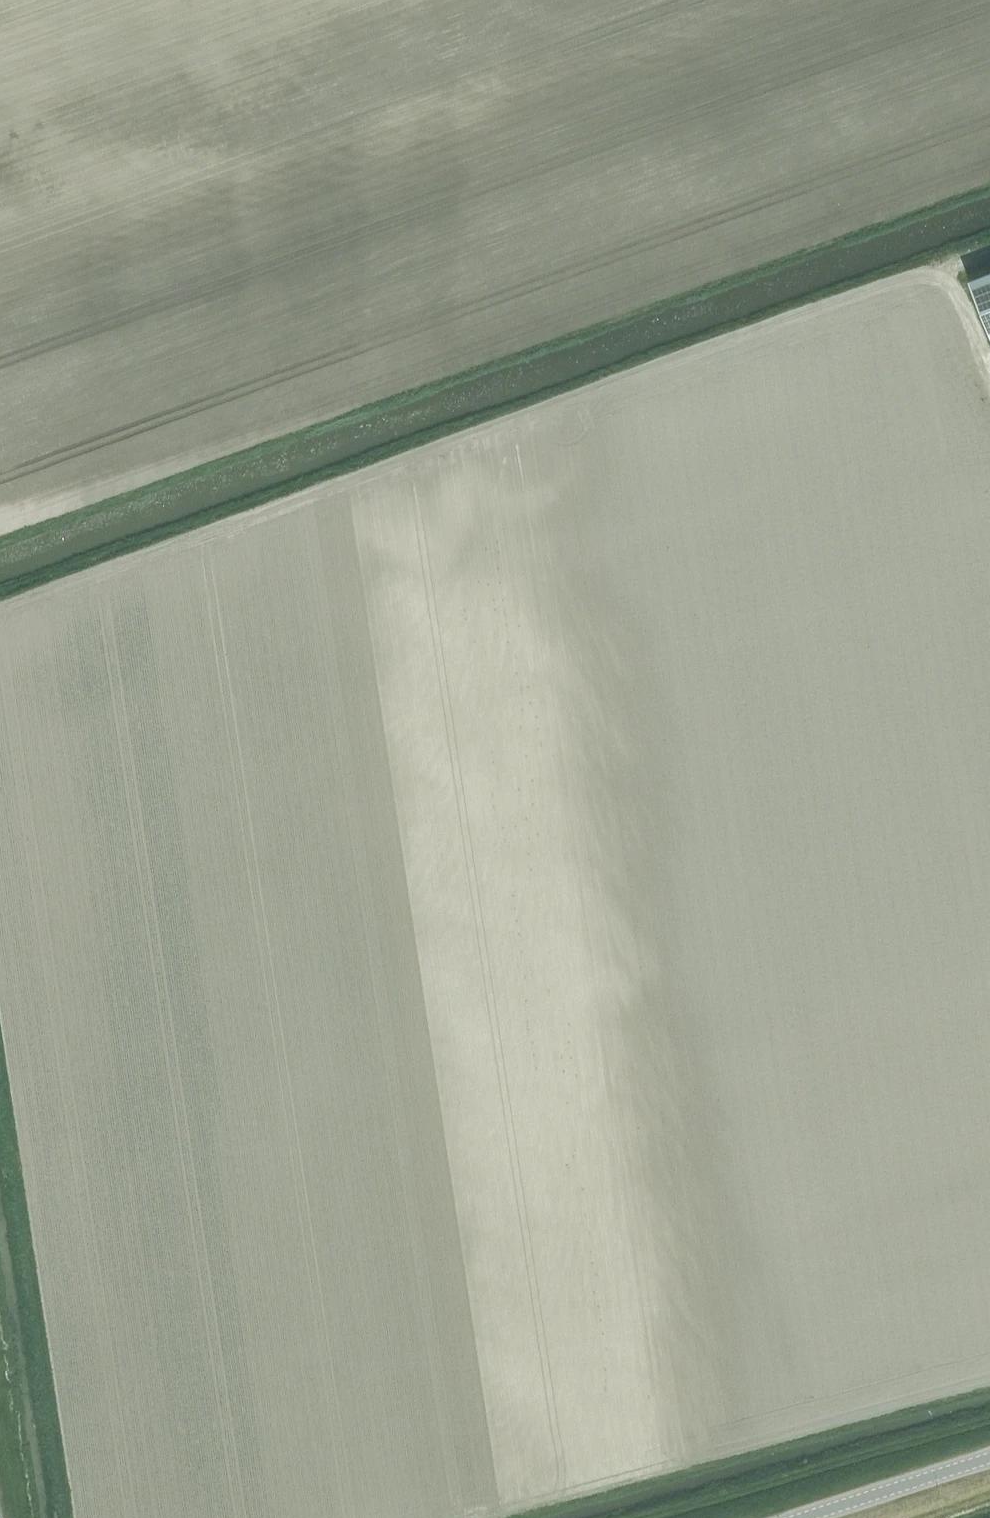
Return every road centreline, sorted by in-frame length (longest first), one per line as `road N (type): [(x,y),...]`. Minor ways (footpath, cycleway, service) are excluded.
road 1 (unclassified): [(803,1517),(989,1458)]

